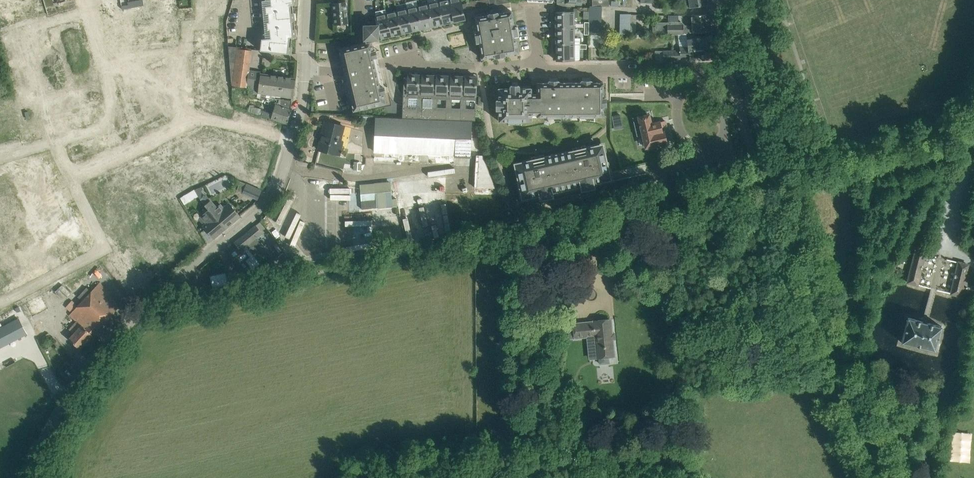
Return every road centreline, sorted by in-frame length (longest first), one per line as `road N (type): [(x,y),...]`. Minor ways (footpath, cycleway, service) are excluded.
road 1 (tertiary): [(878,477),(831,364),(722,0)]
road 2 (residential): [(539,62),(484,71),(423,67),(408,57),(344,71),(305,69)]
road 3 (residential): [(142,310),(269,200),(292,144)]
road 4 (unclassified): [(26,477),(71,390),(142,310)]
road 5 (residential): [(539,62),(553,70),(690,68),(703,88)]
road 6 (residential): [(192,116),(186,49),(102,57)]
road 7 (residential): [(73,181),(192,116)]
road 8 (residential): [(53,142),(119,118),(102,57)]
road 9 (residential): [(107,247),(0,305)]

